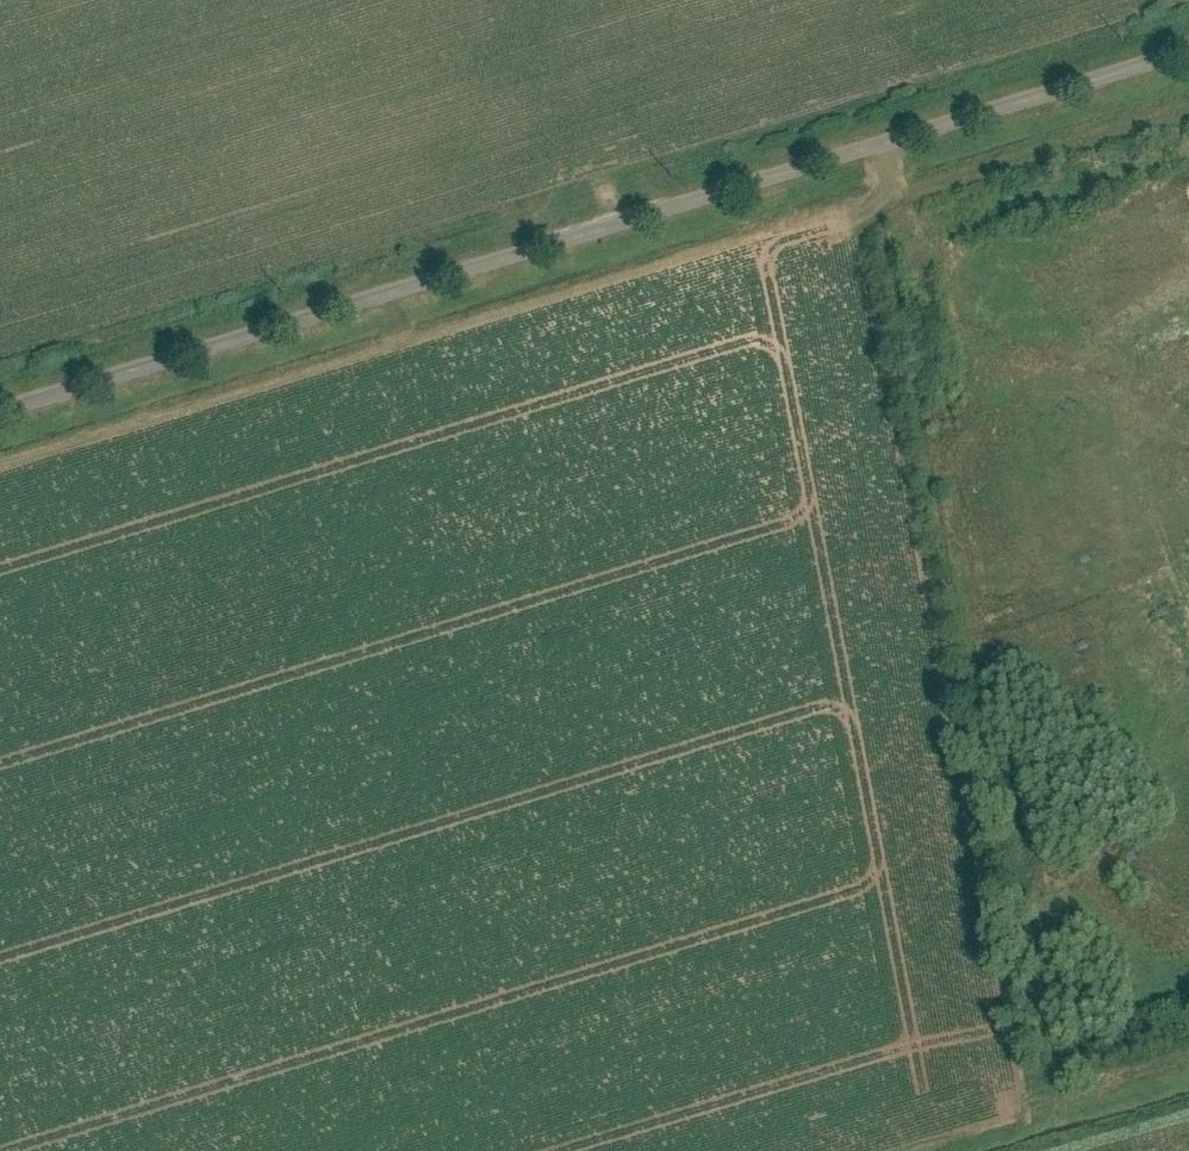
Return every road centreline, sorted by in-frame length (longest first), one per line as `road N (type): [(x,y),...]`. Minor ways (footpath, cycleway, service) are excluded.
road 1 (unclassified): [(0,412),(1188,51)]

